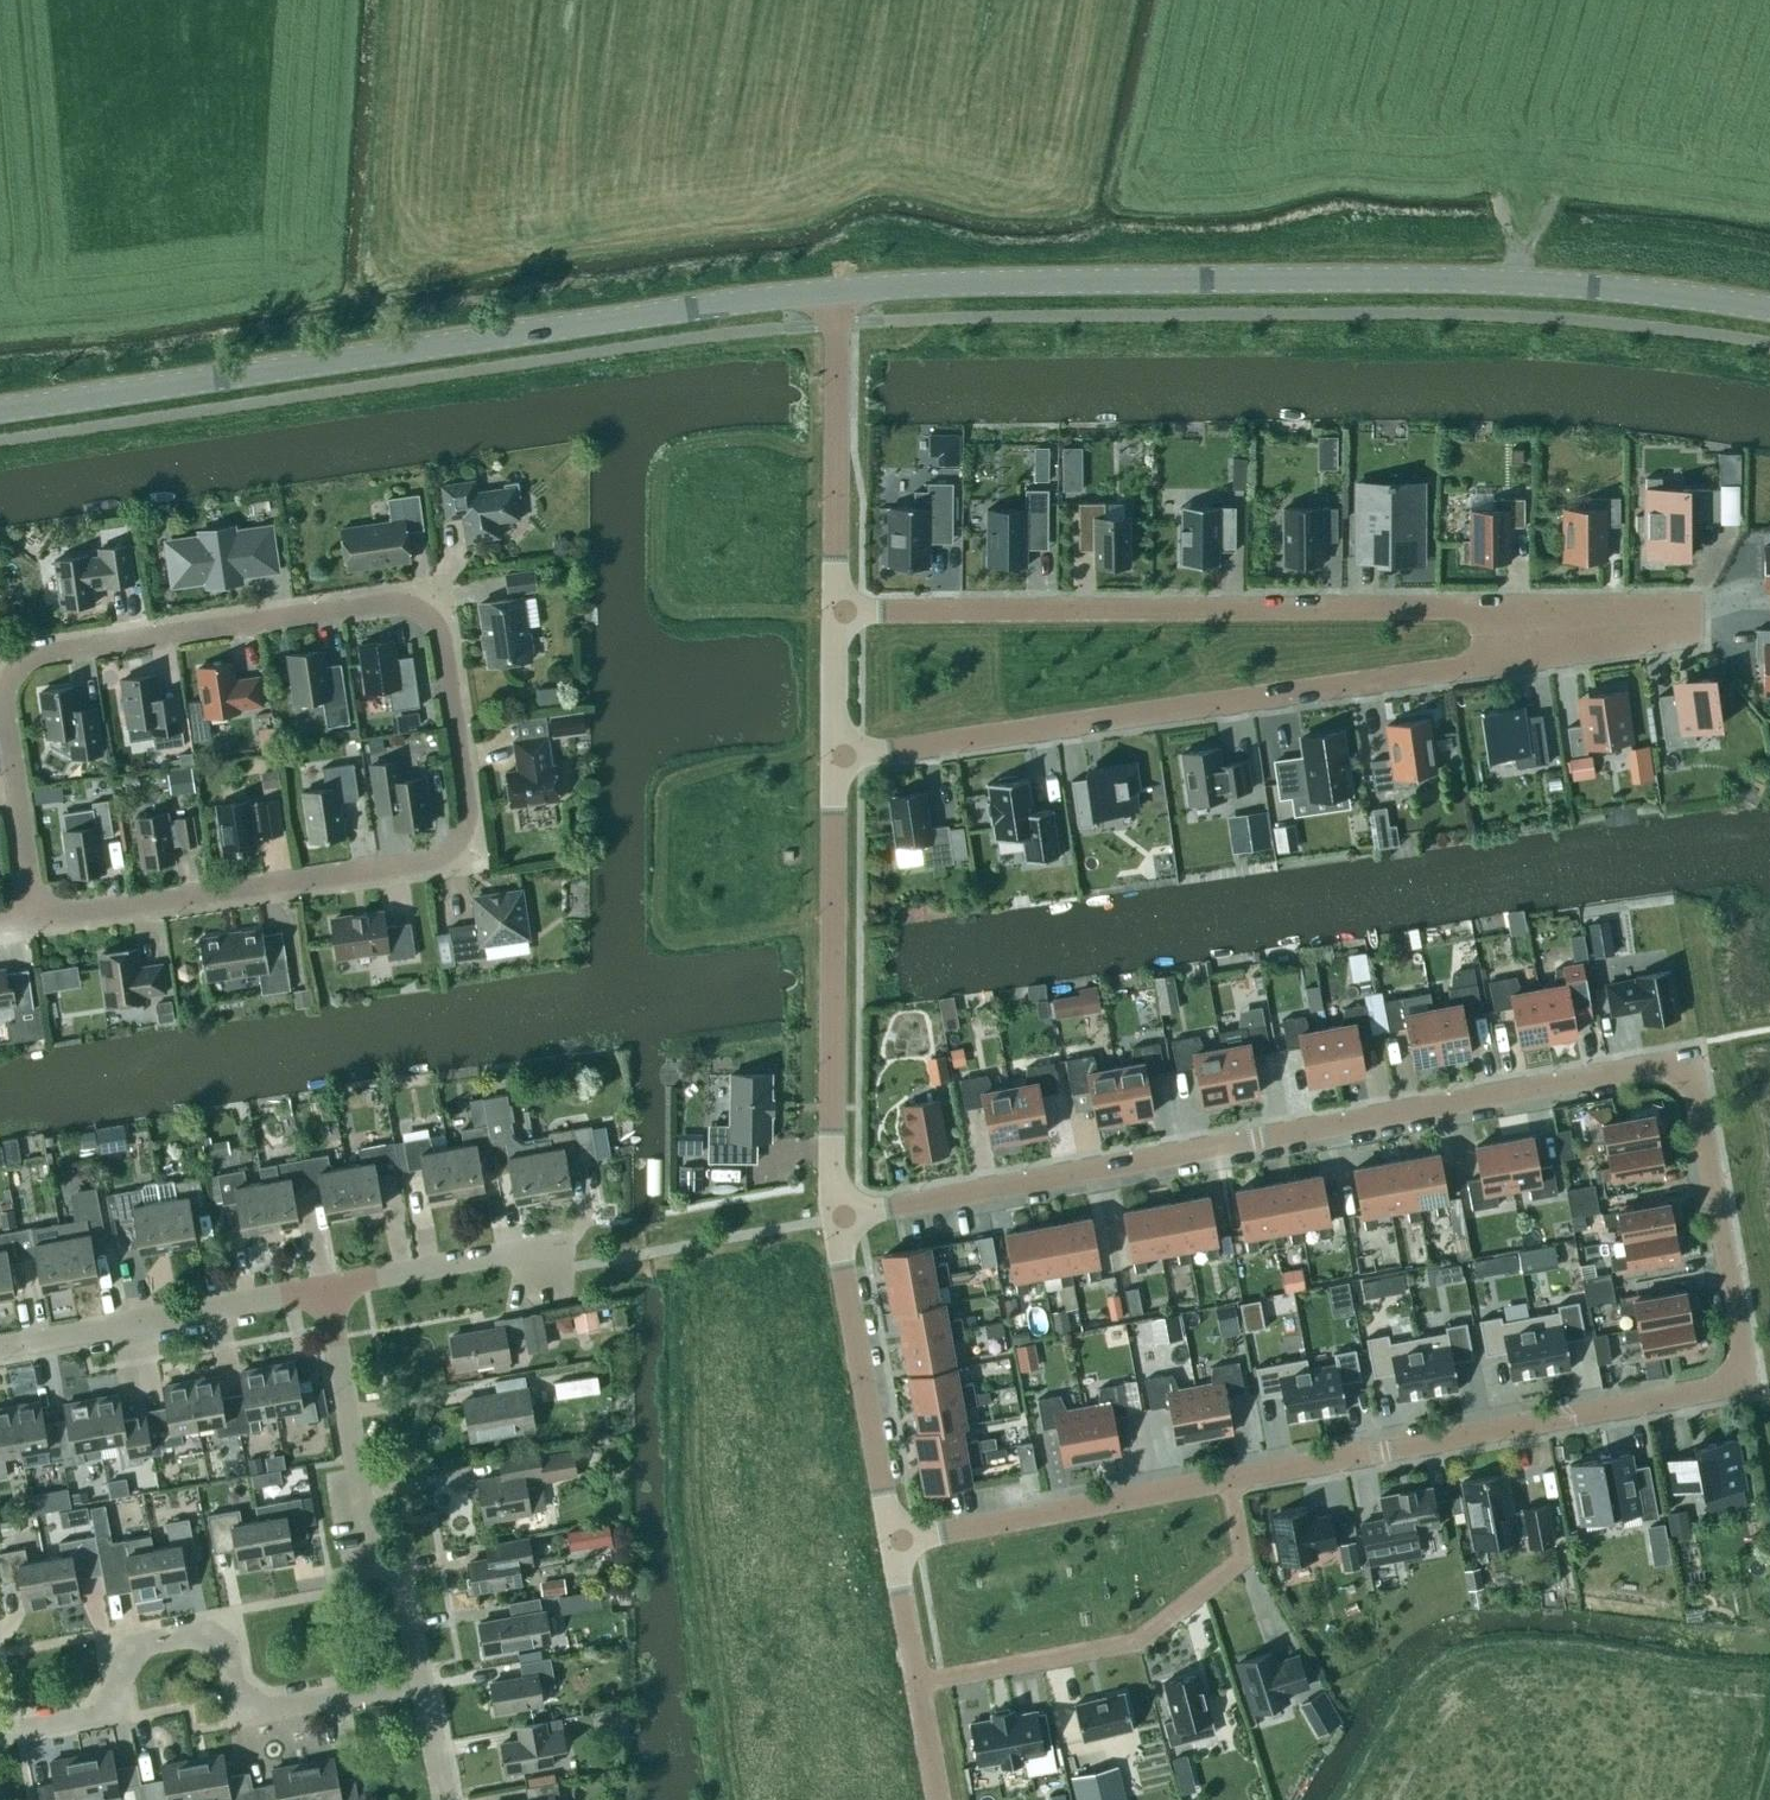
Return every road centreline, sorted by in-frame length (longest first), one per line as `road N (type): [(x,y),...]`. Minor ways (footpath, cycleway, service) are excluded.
road 1 (residential): [(832,1218),(1689,1055),(1750,1383),(1233,1480)]
road 2 (unclassified): [(840,291),(1294,280),(1593,288),(1769,309)]
road 3 (unclassified): [(0,410),(840,291)]
road 4 (residential): [(835,759),(1499,661),(1512,634)]
road 5 (residential): [(1512,634),(1496,606),(834,615)]
road 6 (residential): [(35,919),(445,856),(469,812),(442,638),(422,612)]
road 7 (residential): [(422,612),(385,602),(50,652),(27,663),(10,683),(6,713),(35,919)]
road 8 (residential): [(0,1735),(104,1716),(117,1707),(143,1647),(209,1635),(229,1652),(241,1700),(263,1711),(424,1684)]
road 9 (residential): [(832,1218),(835,759)]
road 10 (residential): [(920,1685),(1145,1641),(1246,1556),(1233,1480)]
road 11 (residential): [(424,1684),(403,1577),(377,1560),(328,1289)]
road 12 (residential): [(1233,1480),(893,1543)]
road 13 (residential): [(0,1349),(328,1289)]
road 14 (residential): [(893,1543),(832,1218)]
road 15 (residential): [(834,615),(840,291)]
road 16 (residential): [(328,1289),(562,1244)]
road 17 (residential): [(1512,634),(1698,623)]
road 18 (residential): [(920,1685),(893,1543)]
road 19 (residential): [(835,759),(834,615)]

